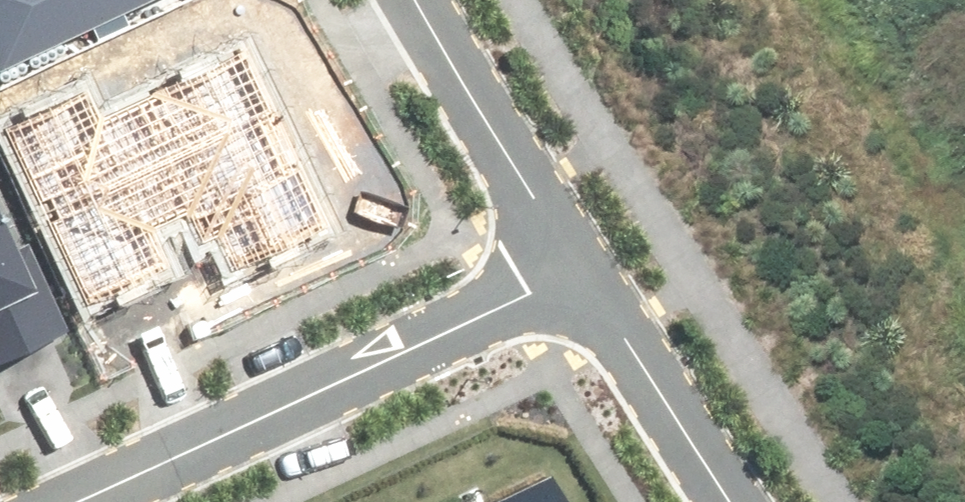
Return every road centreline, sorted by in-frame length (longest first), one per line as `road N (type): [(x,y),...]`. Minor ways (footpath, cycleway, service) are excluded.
road 1 (residential): [(582,276),(81,501)]
road 2 (residential): [(415,0),(582,276)]
road 3 (residential): [(582,276),(727,501)]

